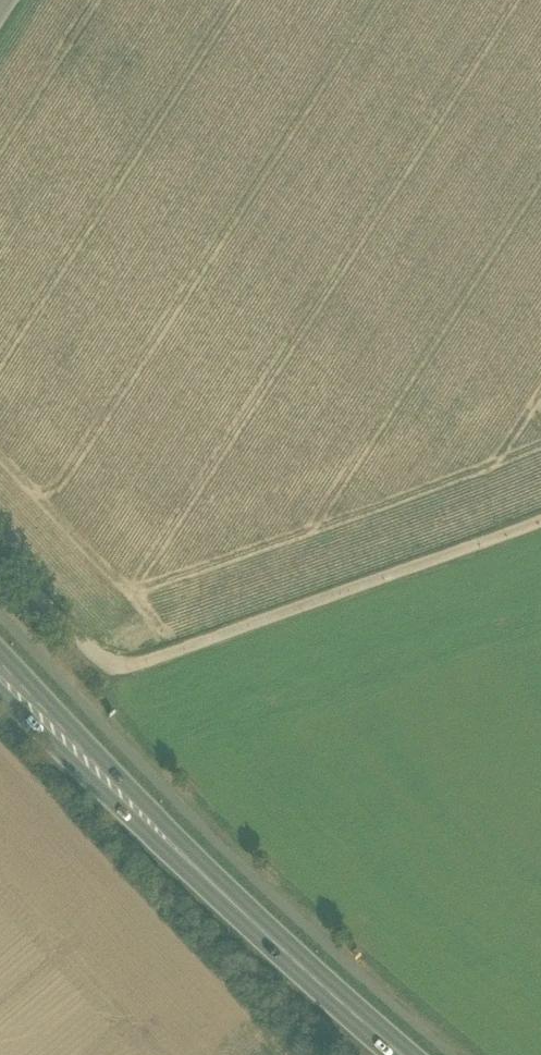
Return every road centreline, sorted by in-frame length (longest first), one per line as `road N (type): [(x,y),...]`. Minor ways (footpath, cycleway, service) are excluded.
road 1 (track): [(540,524),(134,690),(0,553)]
road 2 (primary): [(0,676),(285,956),(401,1054)]

